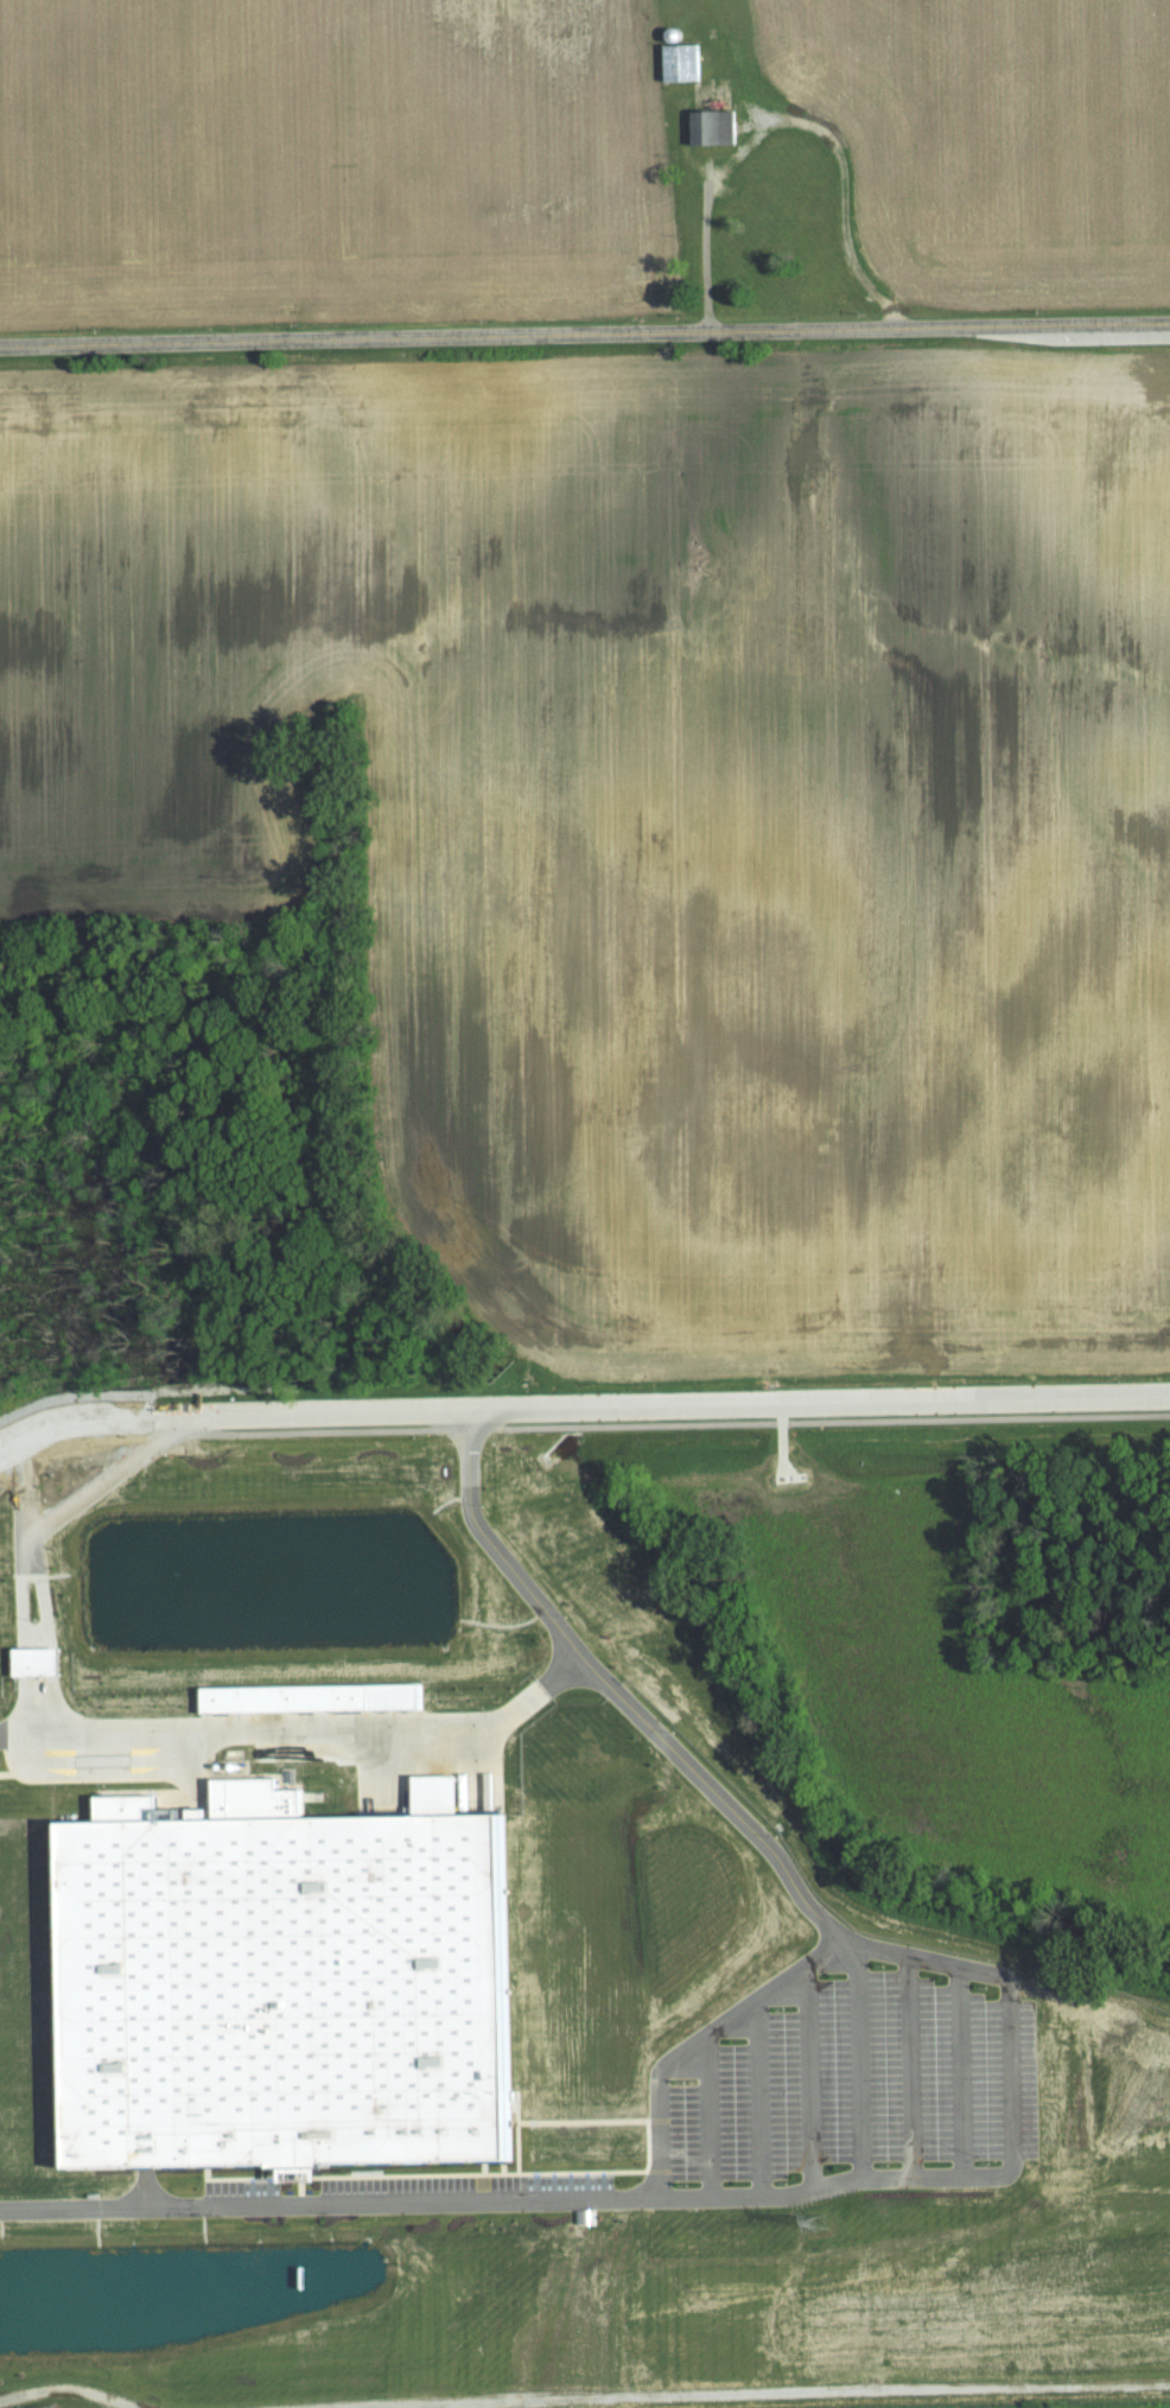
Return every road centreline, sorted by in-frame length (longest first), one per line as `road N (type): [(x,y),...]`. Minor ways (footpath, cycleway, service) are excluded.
road 1 (tertiary): [(0,347),(1169,324)]

